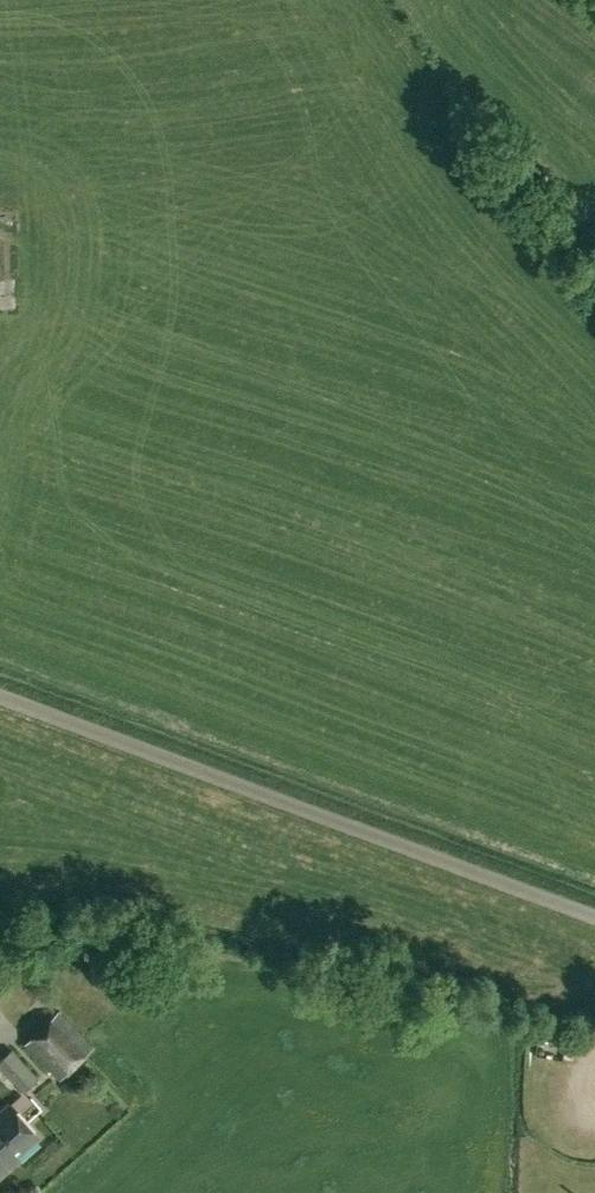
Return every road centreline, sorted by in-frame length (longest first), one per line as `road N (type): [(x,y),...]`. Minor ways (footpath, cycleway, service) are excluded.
road 1 (unclassified): [(594,918),(0,695)]

